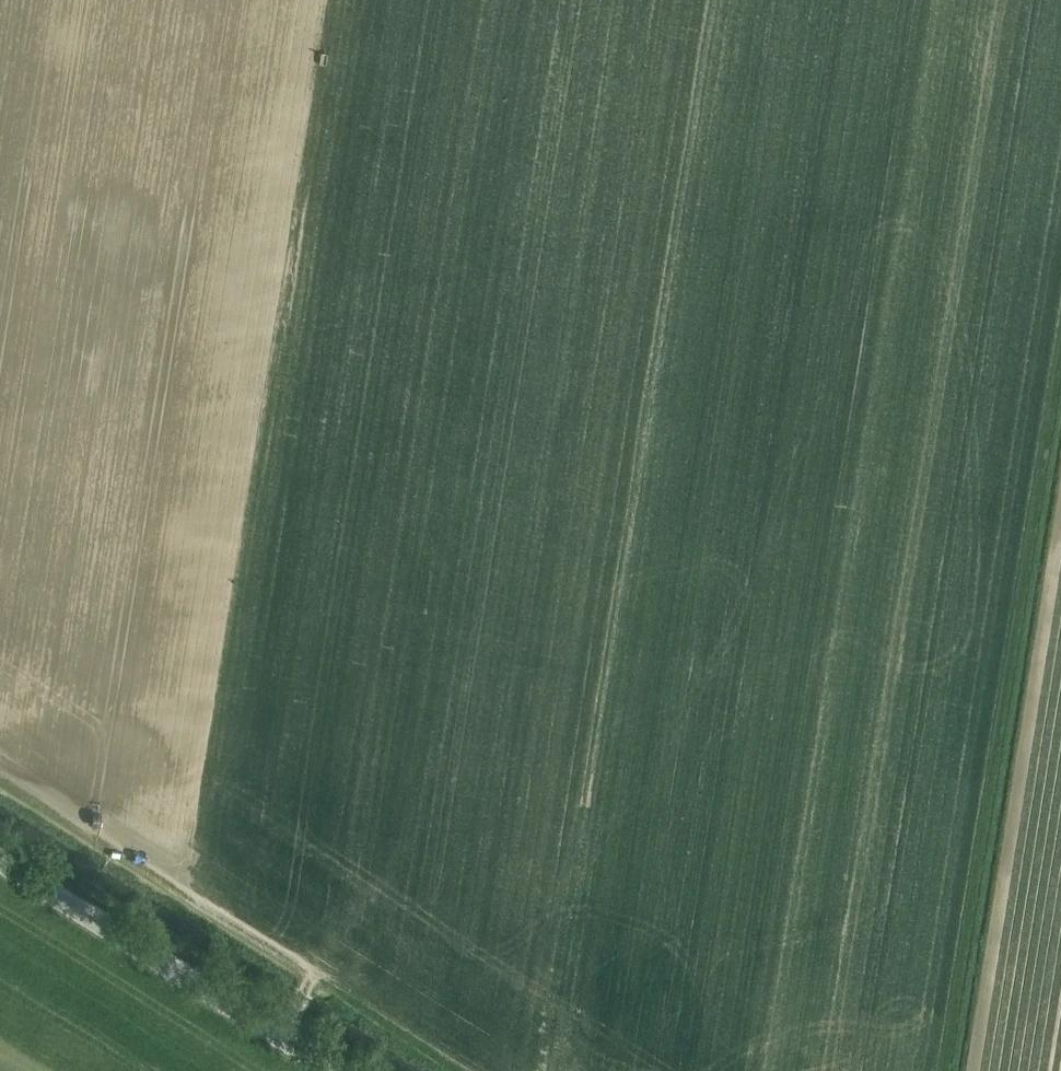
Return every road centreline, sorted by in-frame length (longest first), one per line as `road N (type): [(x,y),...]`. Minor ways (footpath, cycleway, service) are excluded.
road 1 (unclassified): [(338,1070),(0,858)]

